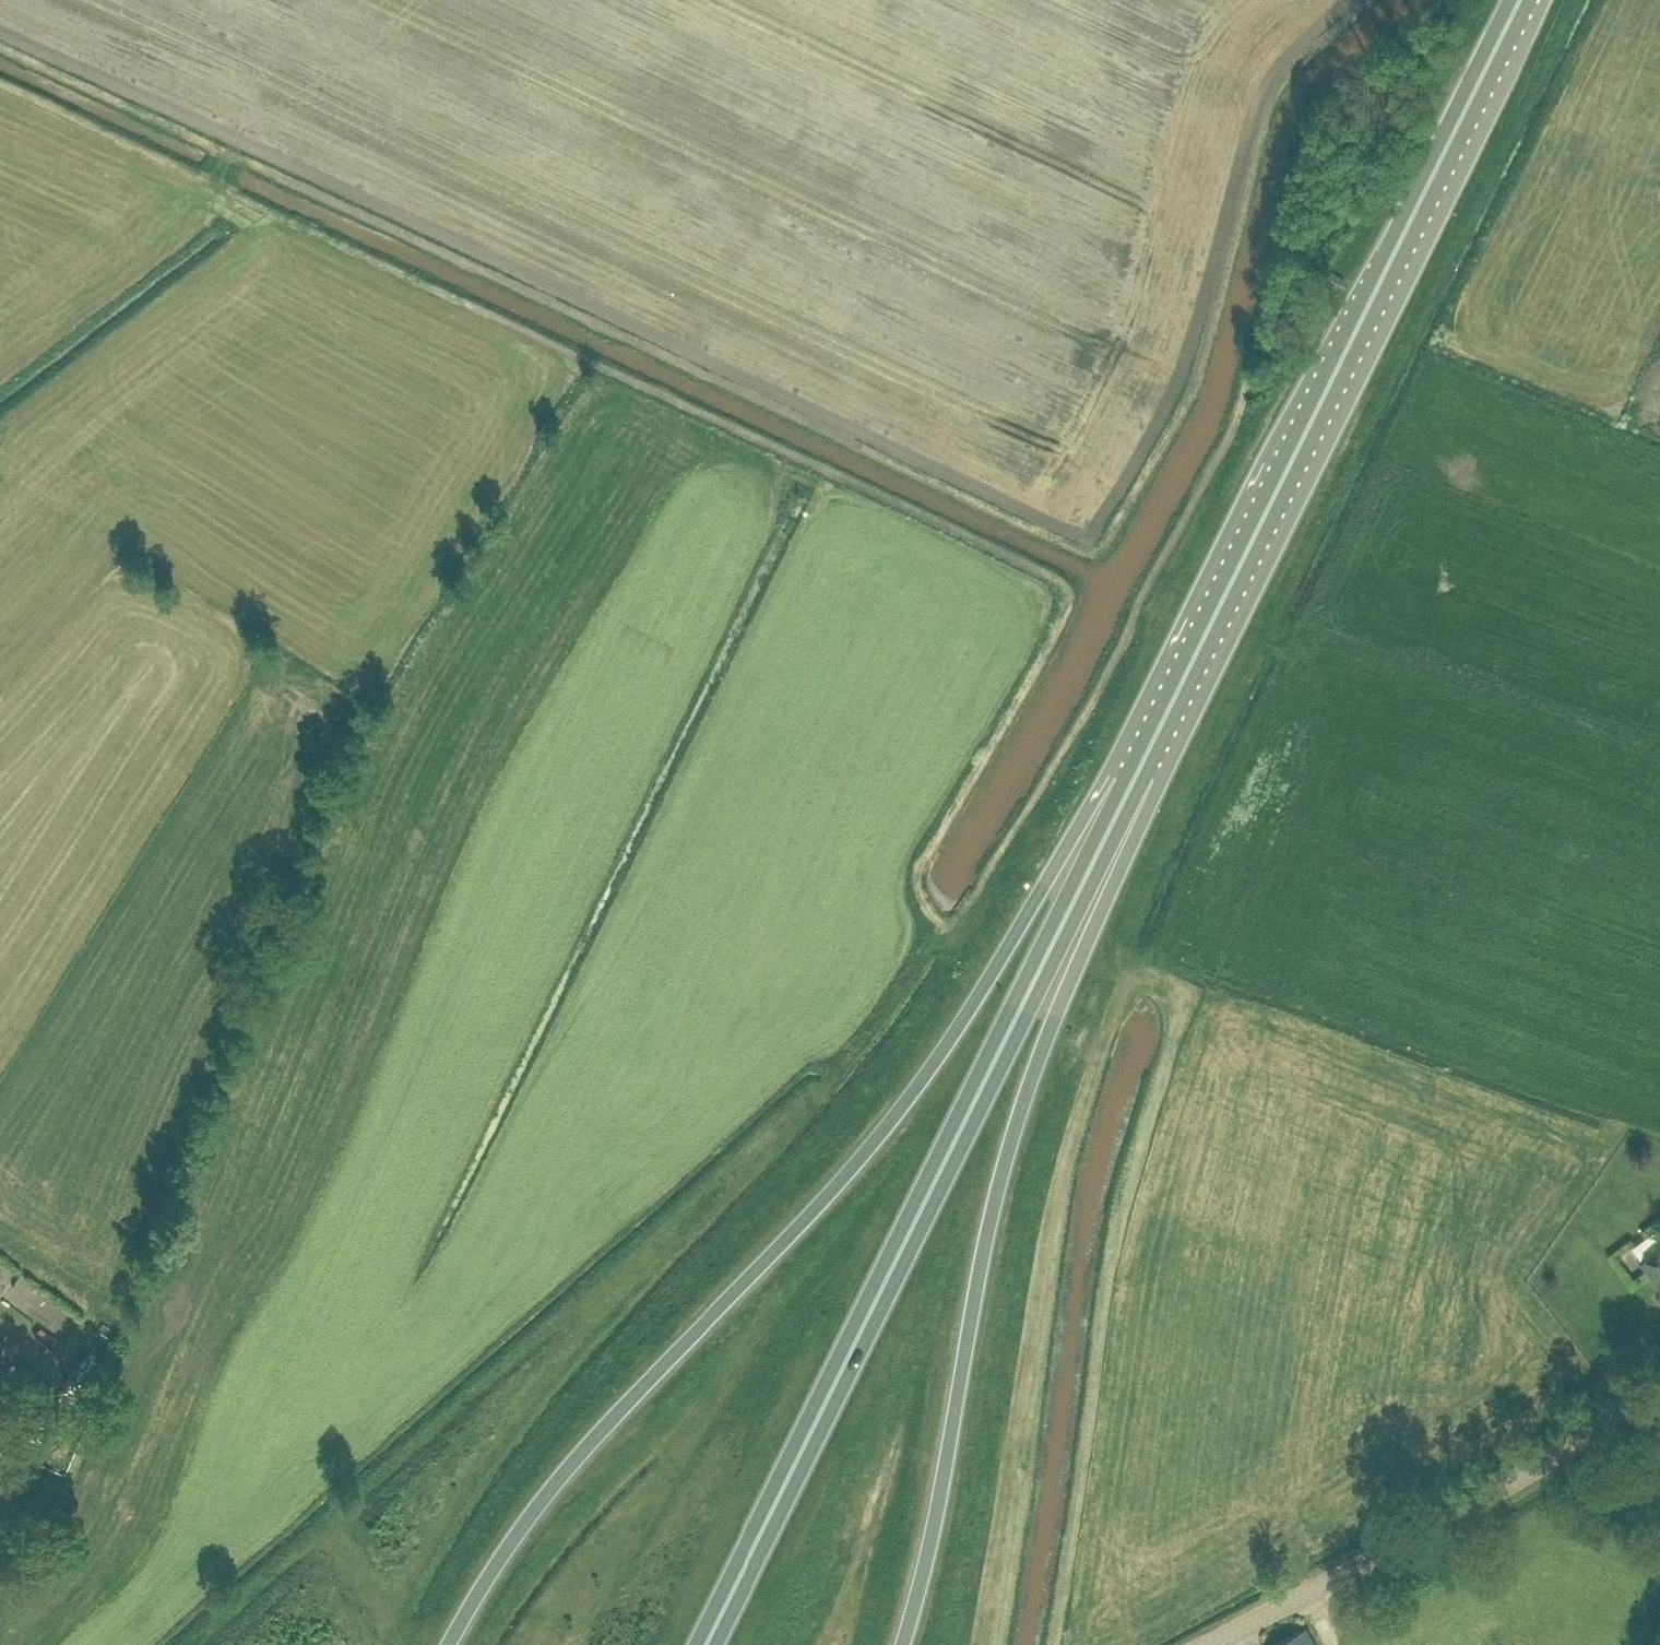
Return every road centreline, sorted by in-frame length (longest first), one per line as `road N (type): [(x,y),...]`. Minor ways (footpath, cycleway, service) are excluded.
road 1 (trunk): [(1132,782),(1037,895),(901,1103),(837,1181),(567,1465),(506,1540),(444,1644)]
road 2 (trunk): [(705,1644),(1132,782)]
road 3 (trunk): [(902,1644),(928,1554),(984,1234),(1137,771)]
road 4 (trunk): [(1137,771),(1519,0)]
road 5 (unclassified): [(1659,1384),(1559,1453),(1205,1644)]

